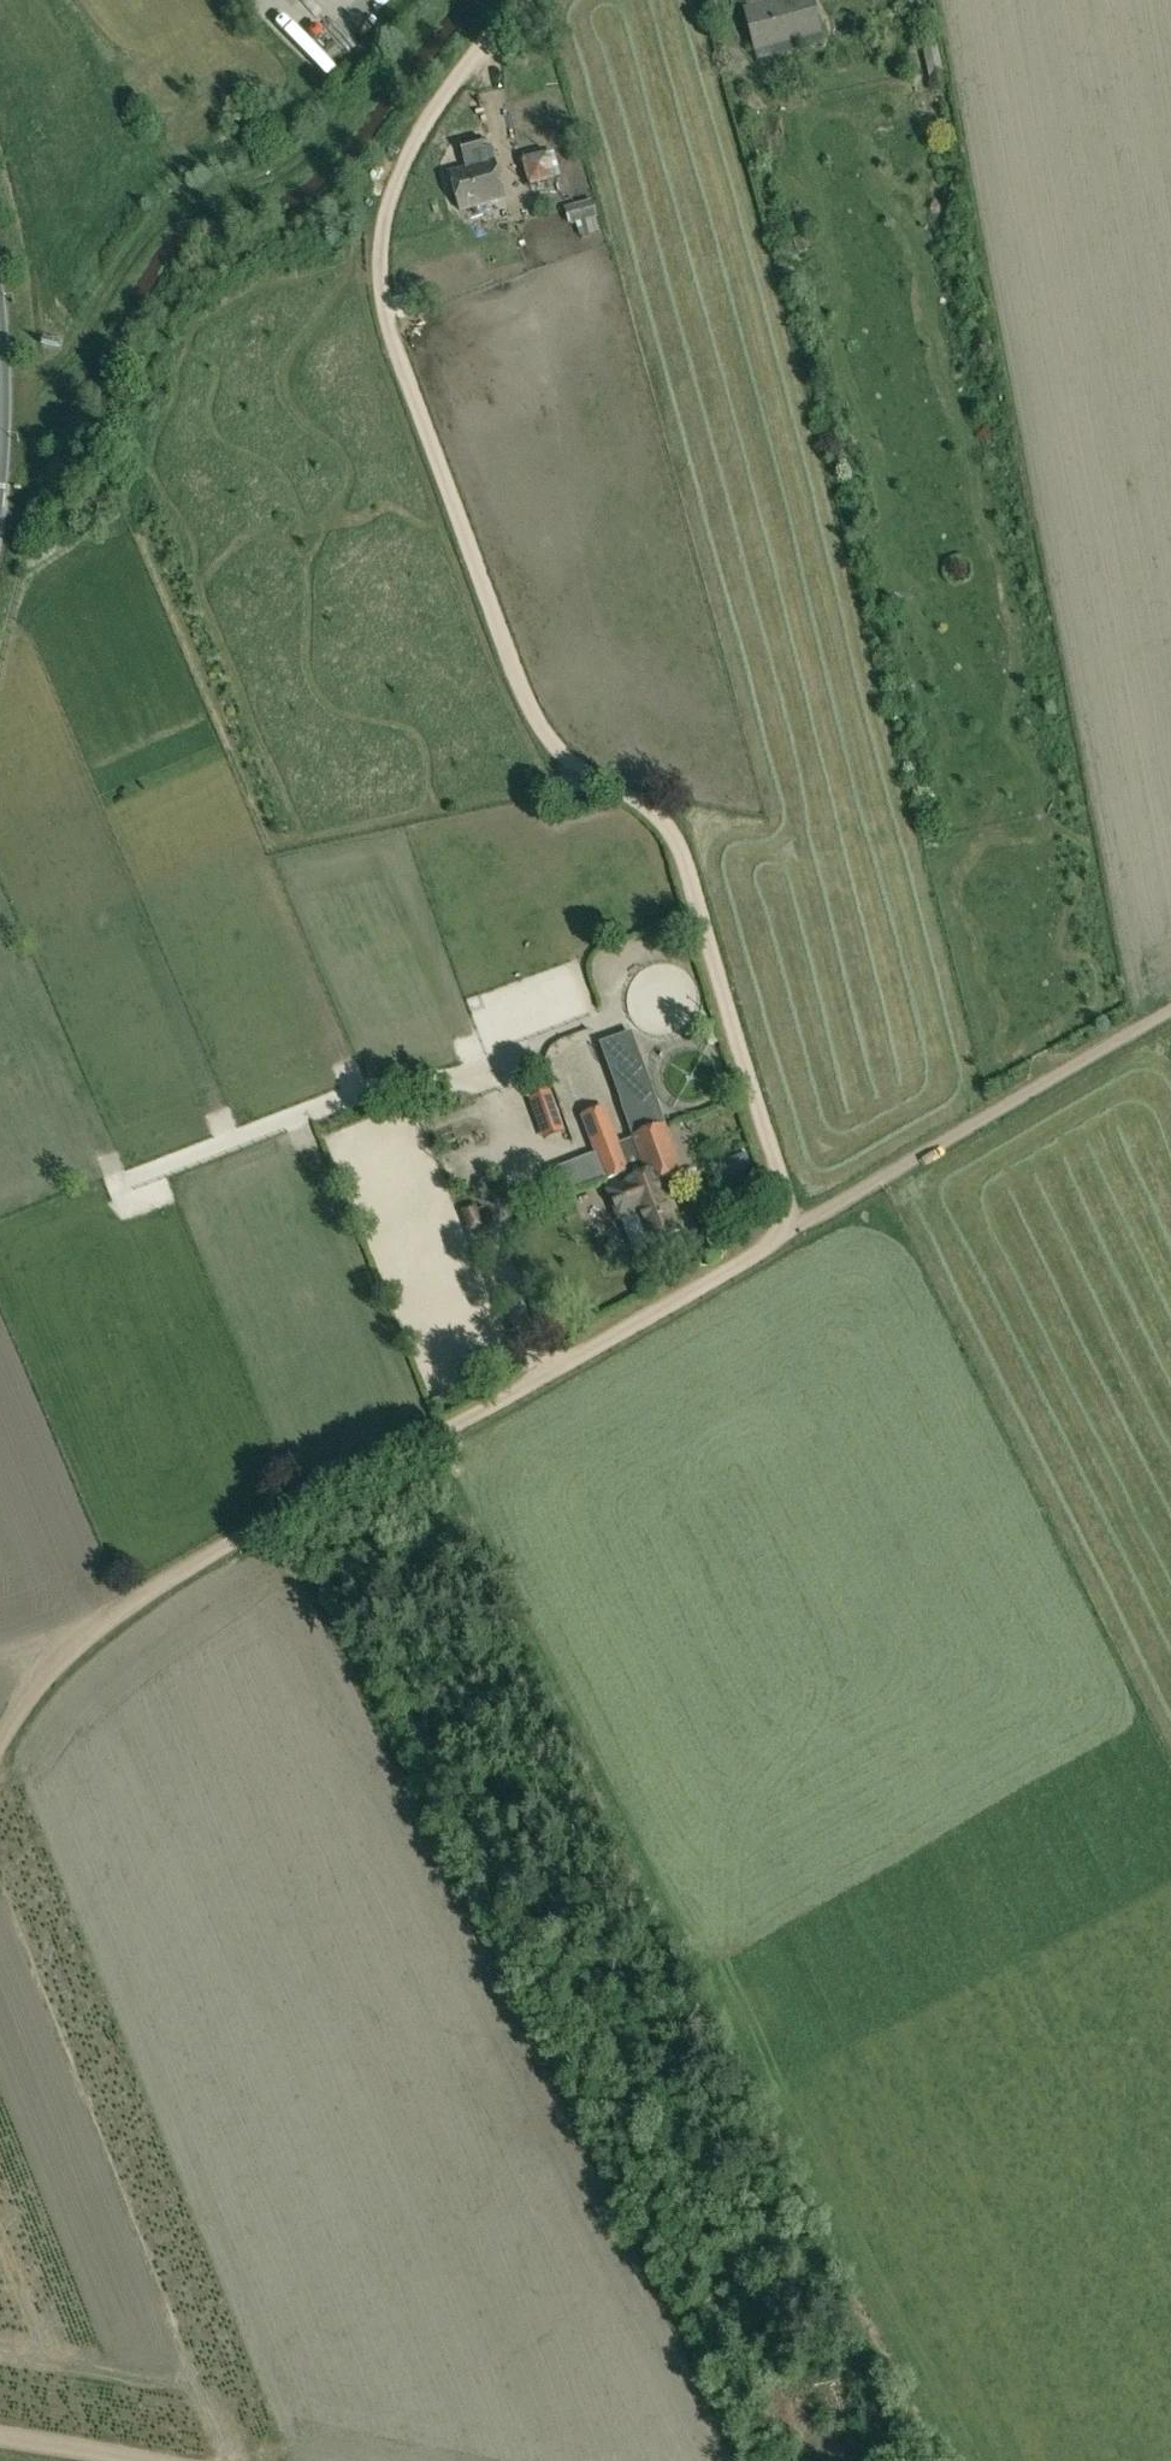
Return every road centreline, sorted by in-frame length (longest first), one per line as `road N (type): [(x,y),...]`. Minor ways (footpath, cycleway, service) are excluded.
road 1 (unclassified): [(526,0),(449,87),(400,173),(383,239),(387,308),(533,710),(586,771),(647,805),(684,856),(794,1227)]
road 2 (unclassified): [(0,1739),(61,1654),(111,1609),(794,1227)]
road 3 (track): [(794,1227),(1170,1010)]
road 4 (track): [(130,2460),(0,2439)]

